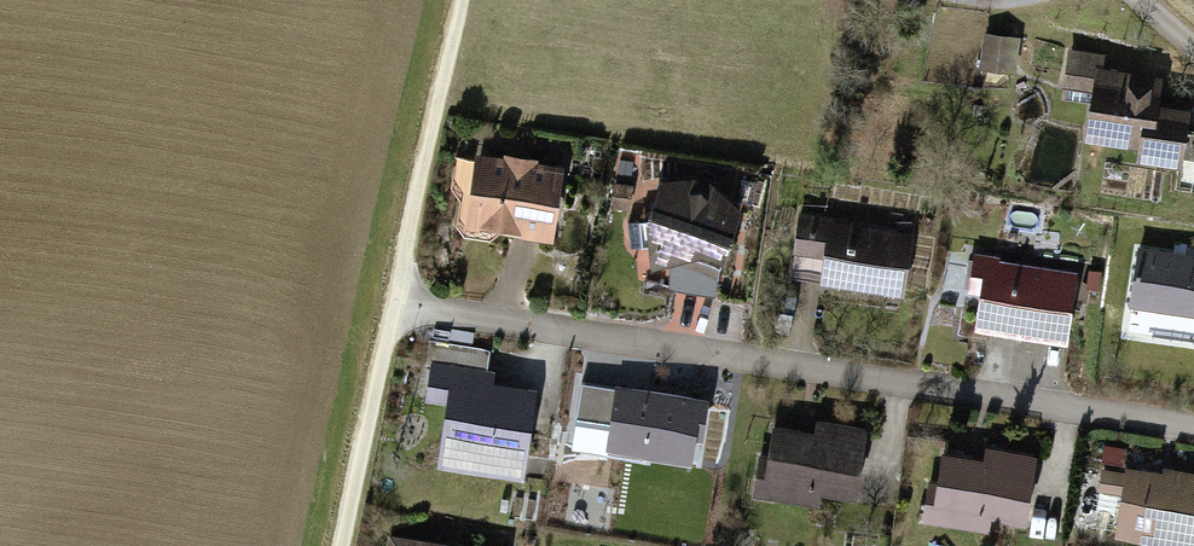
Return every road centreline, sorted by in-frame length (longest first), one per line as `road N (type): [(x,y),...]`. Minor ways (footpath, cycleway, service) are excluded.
road 1 (unclassified): [(1193,428),(392,304)]
road 2 (track): [(341,545),(459,0)]

